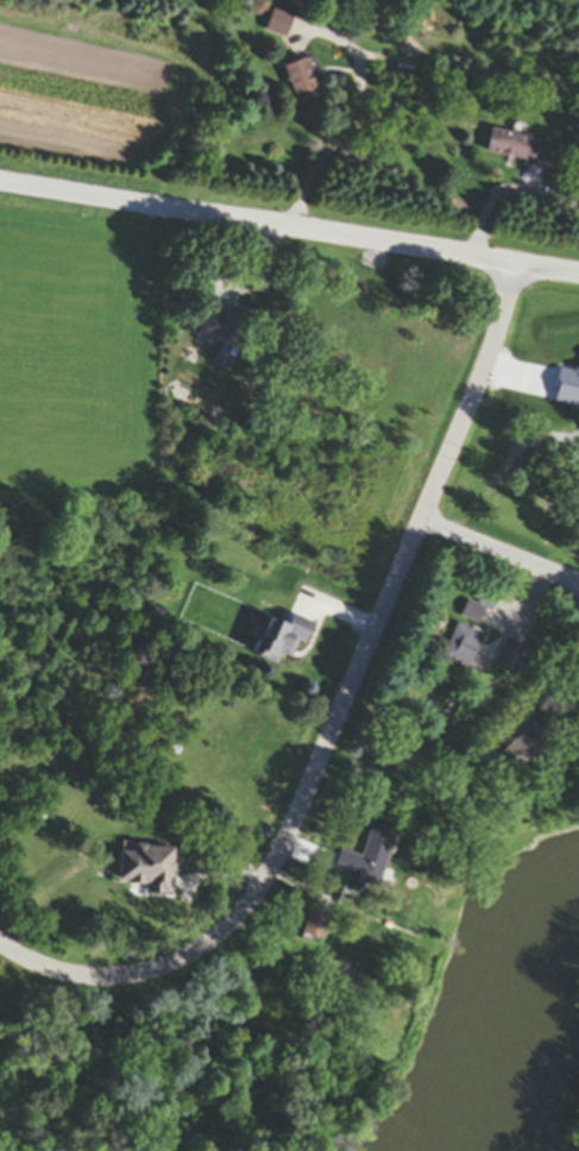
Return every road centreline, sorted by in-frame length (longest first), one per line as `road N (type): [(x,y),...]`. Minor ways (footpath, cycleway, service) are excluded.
road 1 (residential): [(0,942),(40,967),(122,980),(188,962),(247,917),(268,887),(505,335),(518,265)]
road 2 (residential): [(578,274),(0,184)]
road 3 (residential): [(426,522),(578,586)]

